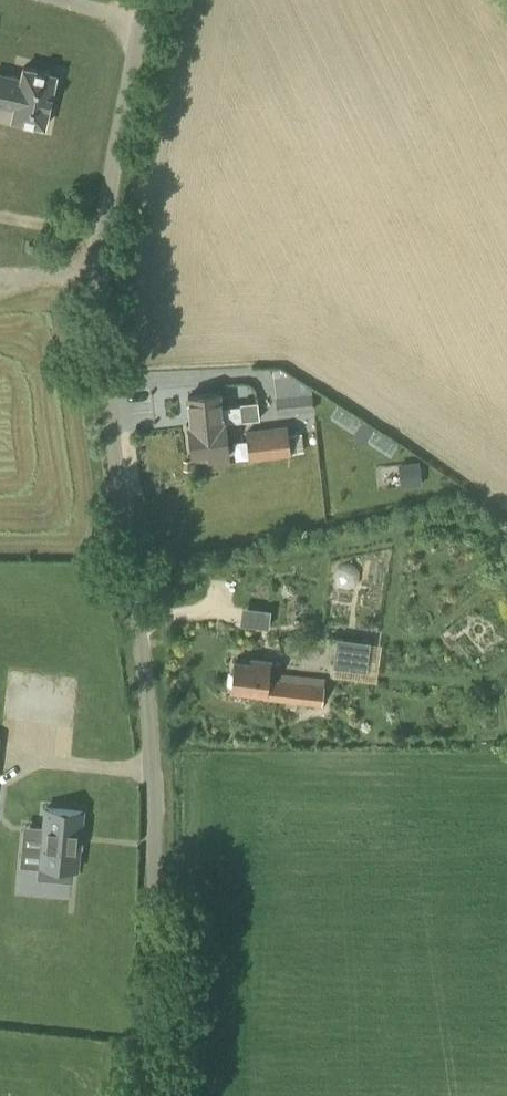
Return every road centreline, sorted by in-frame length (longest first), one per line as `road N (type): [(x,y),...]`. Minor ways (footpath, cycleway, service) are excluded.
road 1 (unclassified): [(145,1095),(156,788),(104,295),(105,215),(147,0)]

